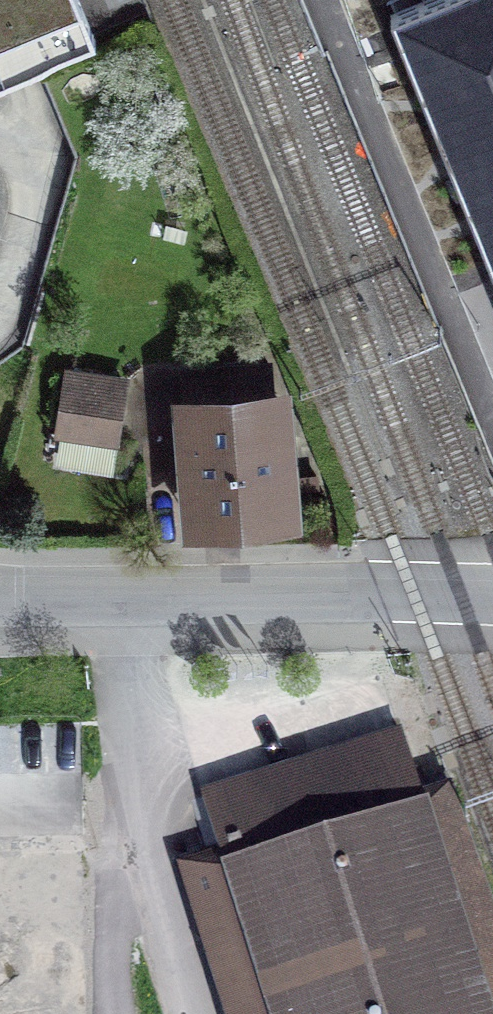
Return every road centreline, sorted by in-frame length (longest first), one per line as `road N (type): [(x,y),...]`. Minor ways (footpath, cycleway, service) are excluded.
road 1 (residential): [(183,593),(492,598)]
road 2 (residential): [(0,590),(183,593)]
road 3 (residential): [(156,430),(183,593)]

